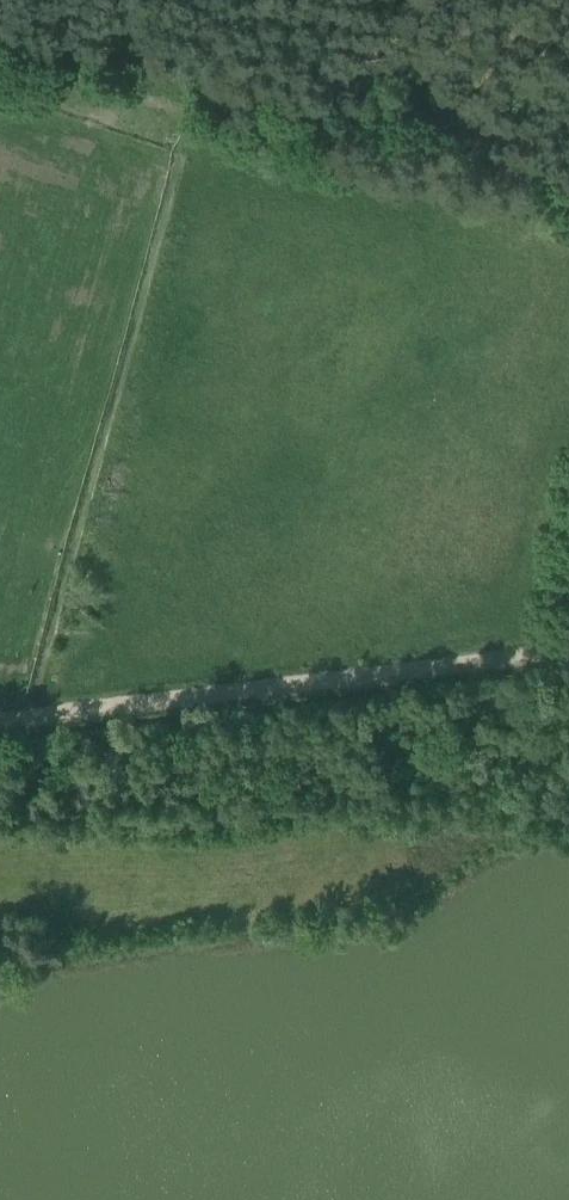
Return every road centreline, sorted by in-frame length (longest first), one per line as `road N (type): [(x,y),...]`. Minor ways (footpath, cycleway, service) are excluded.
road 1 (track): [(568,640),(0,710)]

